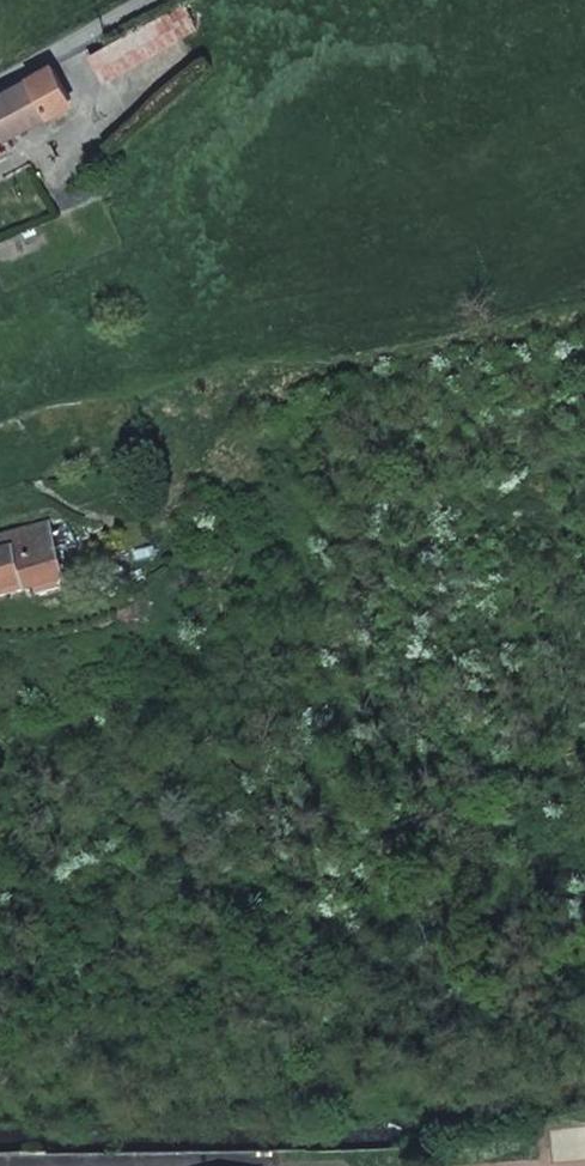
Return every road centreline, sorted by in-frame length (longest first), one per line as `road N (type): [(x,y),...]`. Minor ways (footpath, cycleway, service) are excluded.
road 1 (unclassified): [(147,0),(0,82)]

